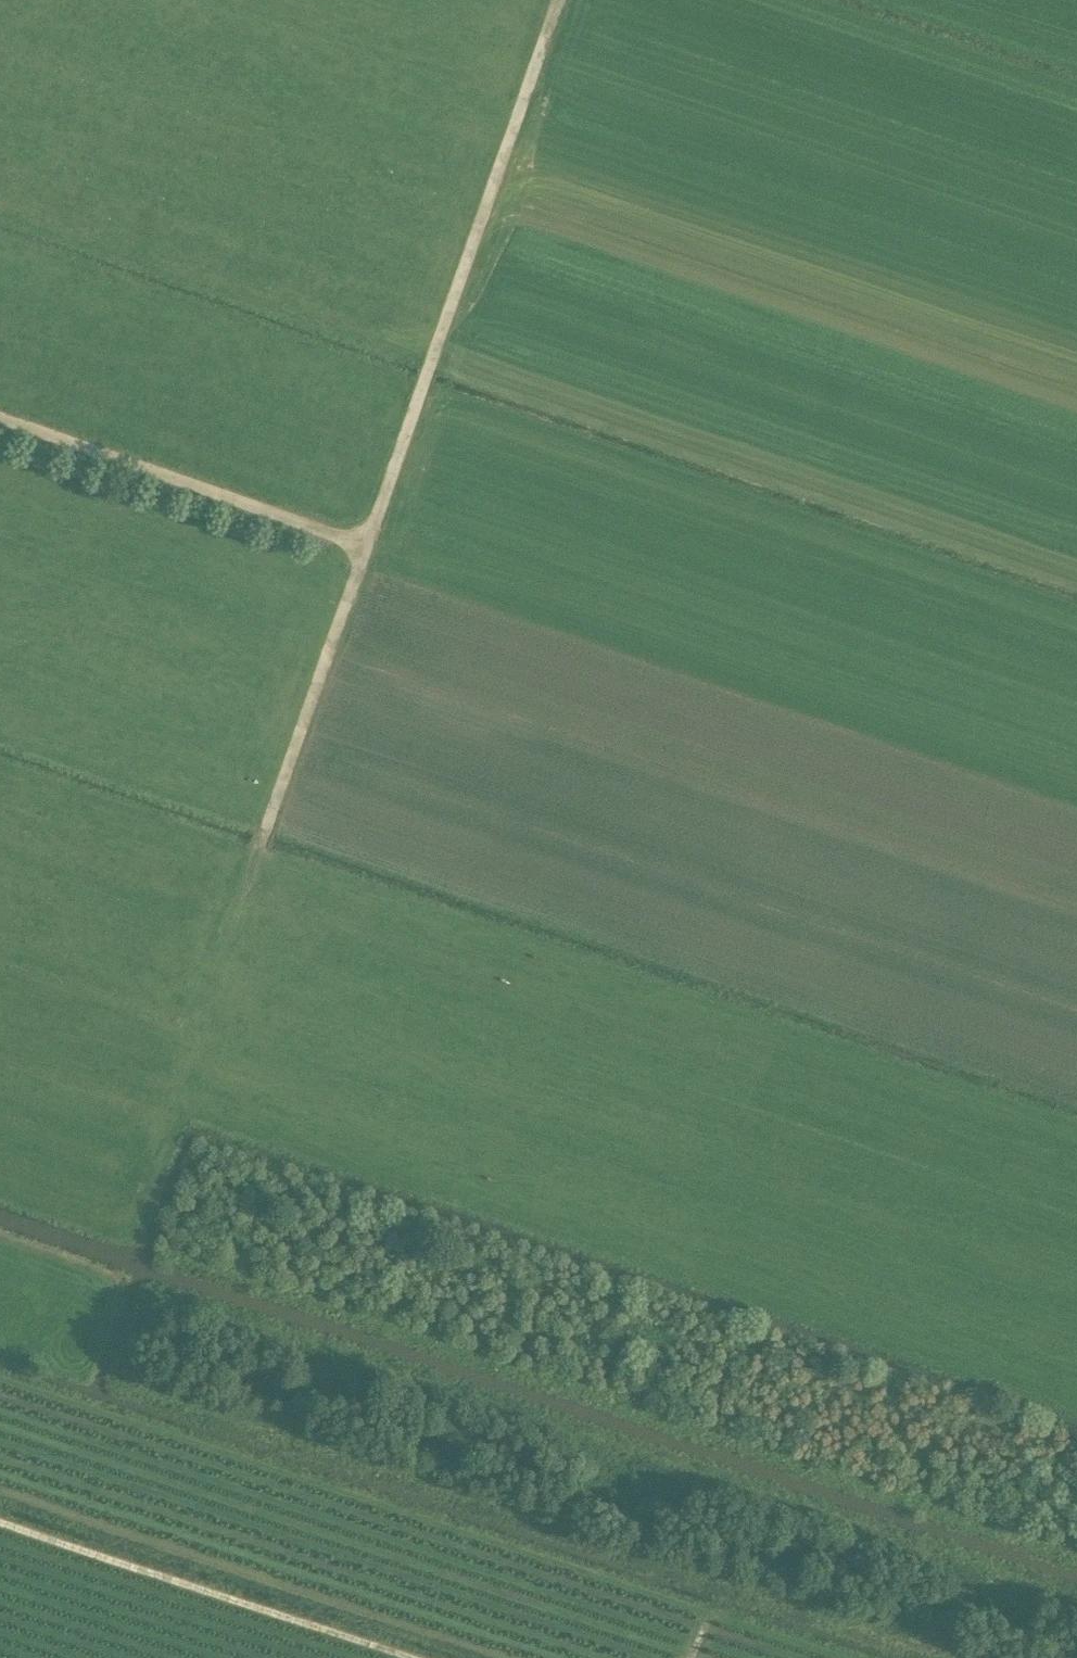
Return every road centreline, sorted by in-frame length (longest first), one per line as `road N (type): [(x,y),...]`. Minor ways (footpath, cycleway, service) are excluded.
road 1 (track): [(257,852),(558,0)]
road 2 (track): [(241,1275),(1076,1552)]
road 3 (track): [(0,421),(365,545)]

